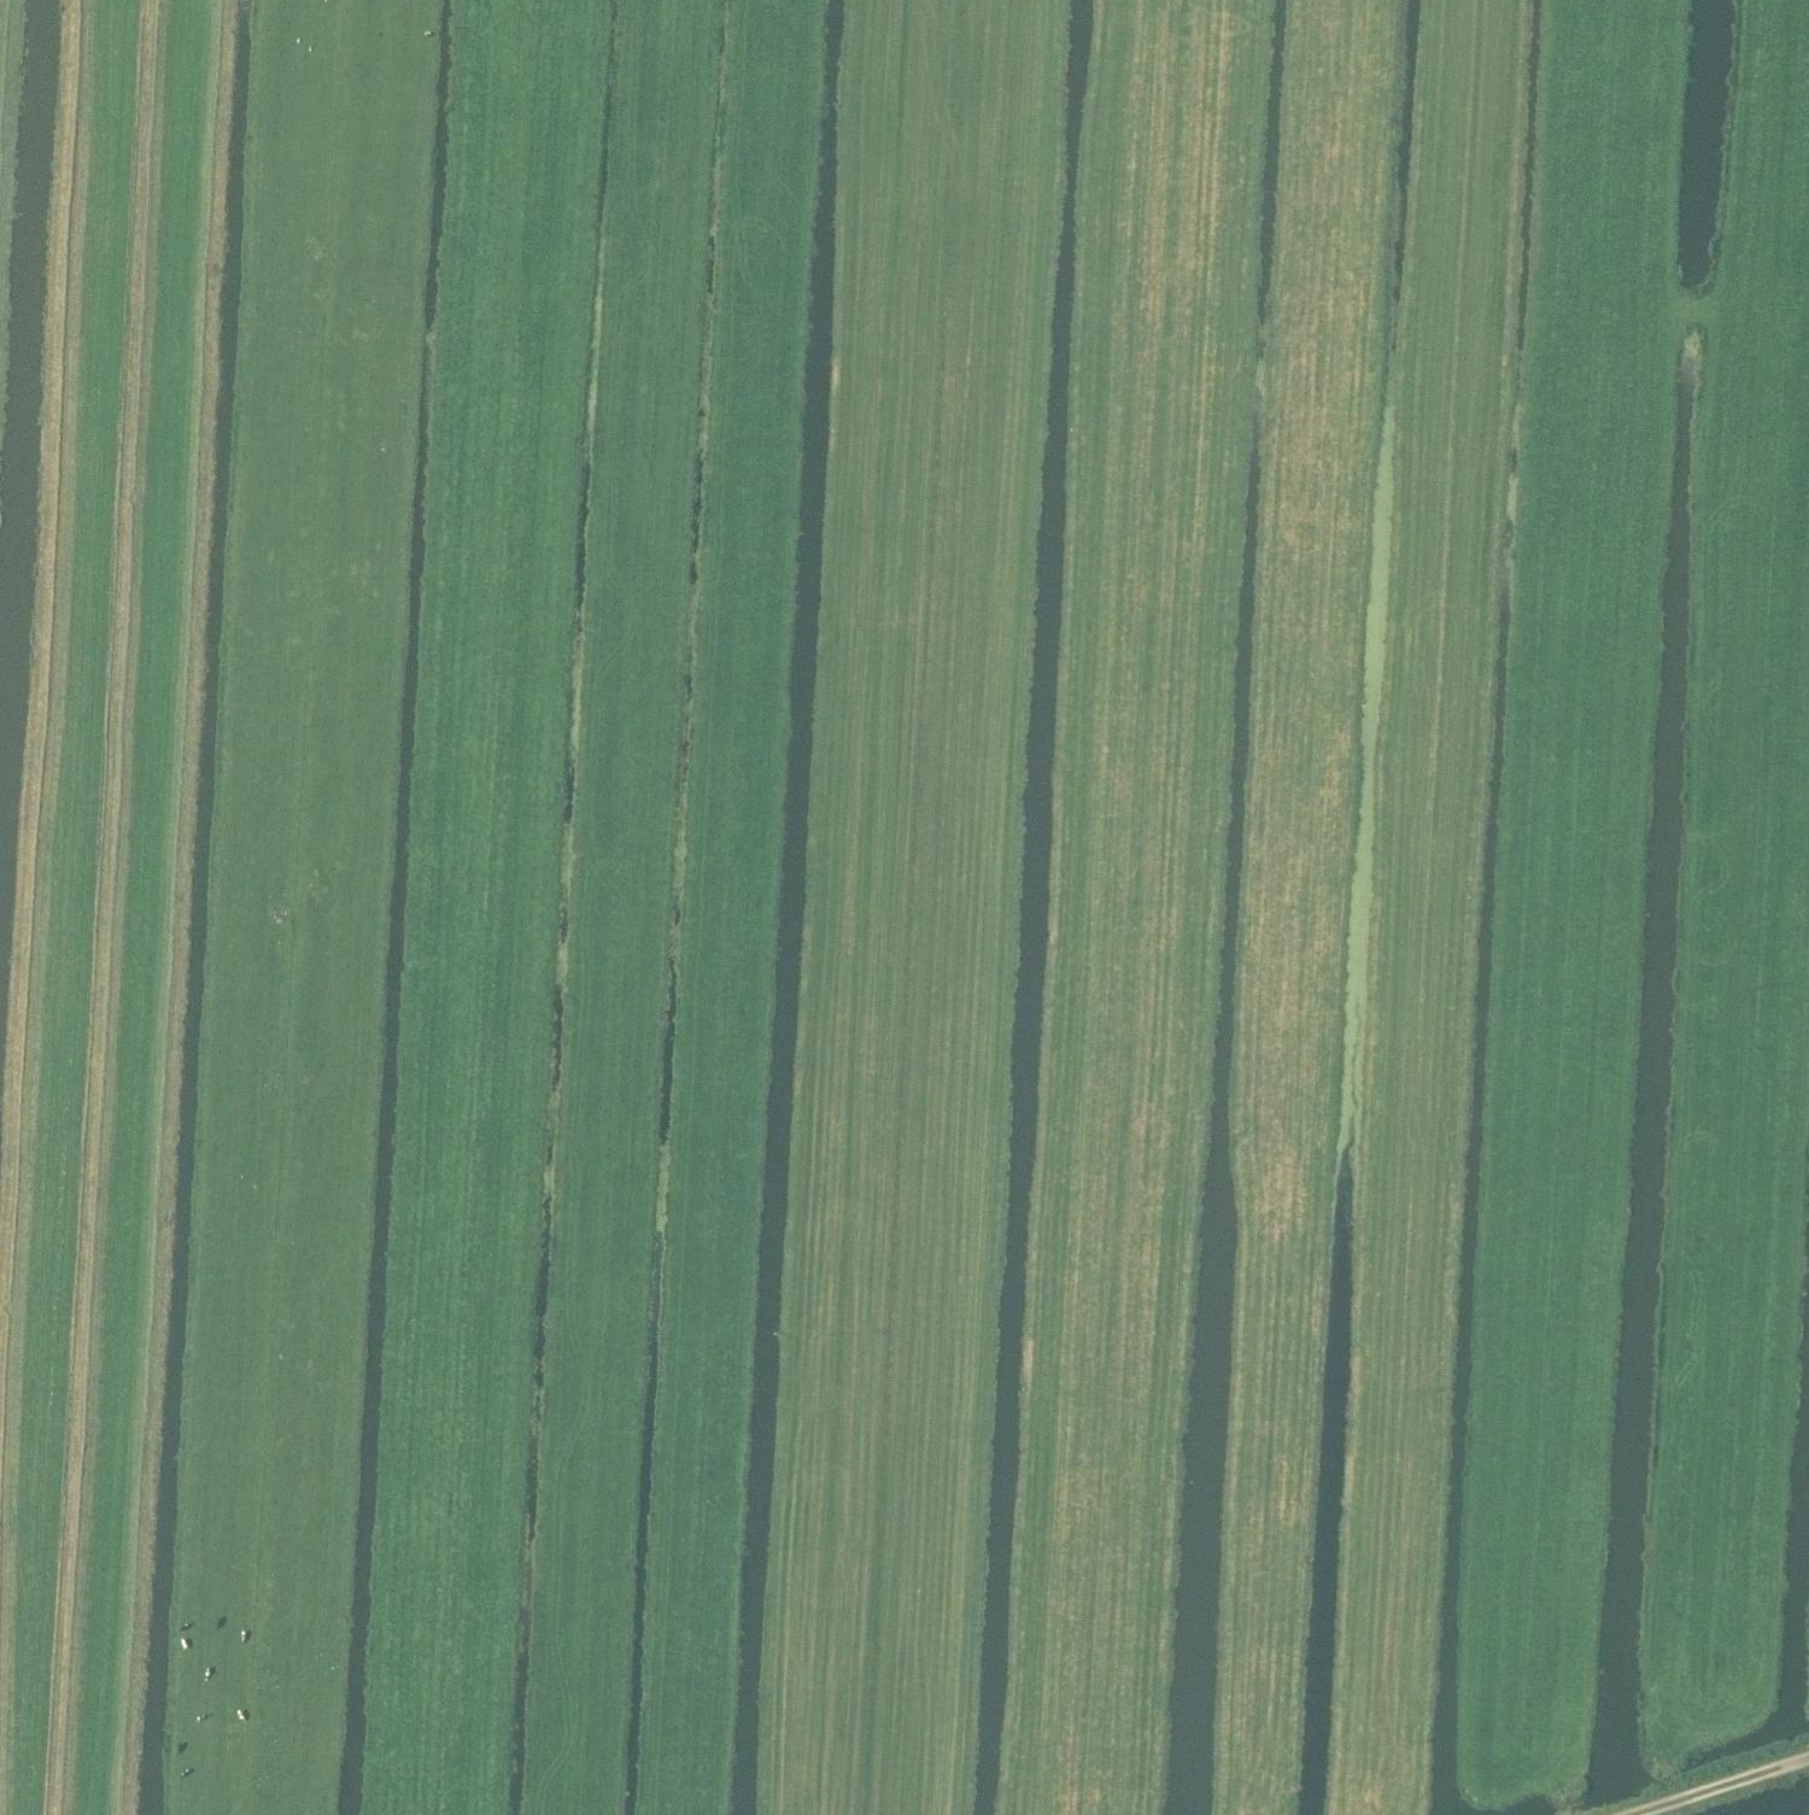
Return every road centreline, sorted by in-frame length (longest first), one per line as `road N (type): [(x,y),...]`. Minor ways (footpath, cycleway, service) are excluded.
road 1 (track): [(1612,1814),(1808,1752)]

